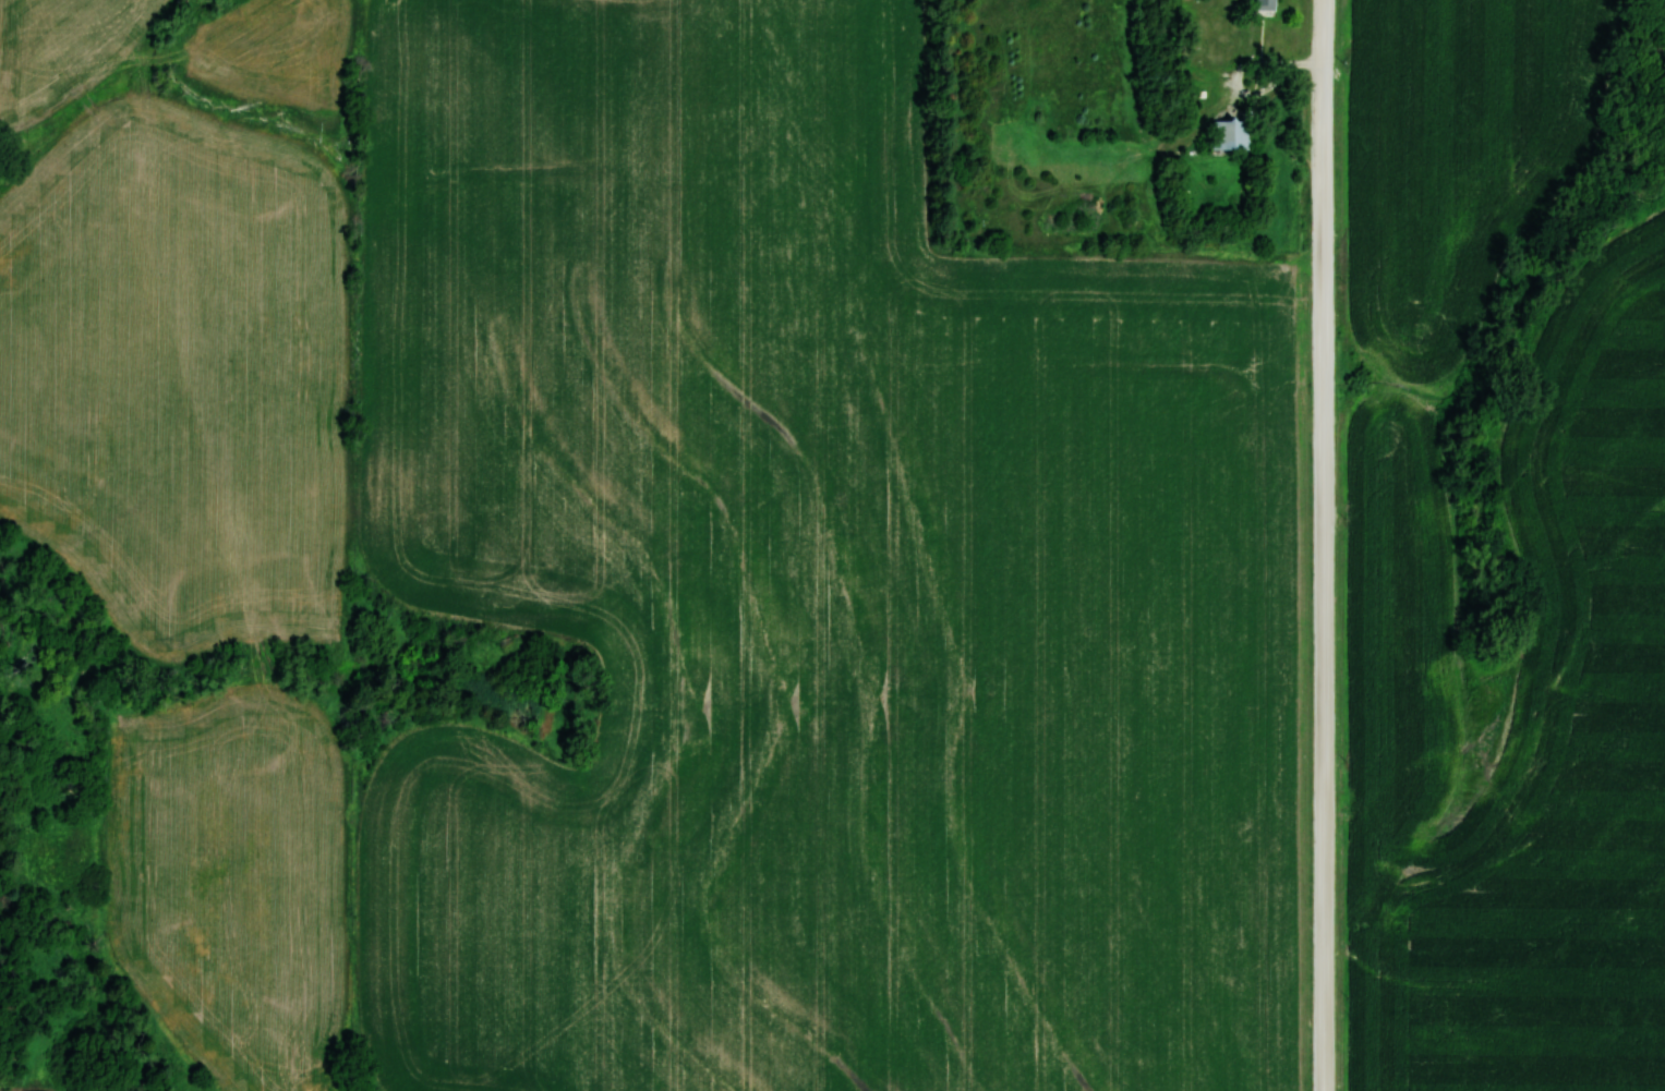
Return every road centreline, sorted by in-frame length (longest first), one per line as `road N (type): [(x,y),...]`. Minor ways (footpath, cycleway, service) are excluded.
road 1 (tertiary): [(1323,1090),(1319,0)]

